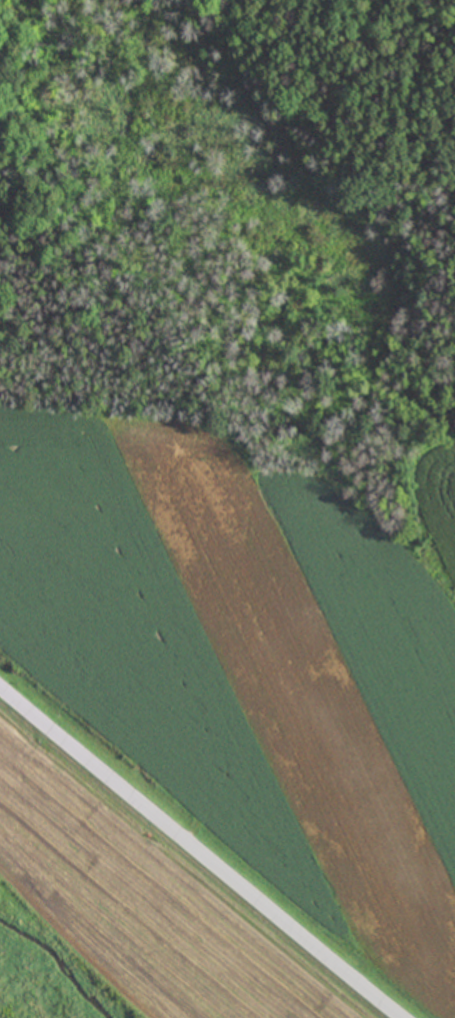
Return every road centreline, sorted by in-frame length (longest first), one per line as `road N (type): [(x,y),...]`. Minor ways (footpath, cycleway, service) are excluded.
road 1 (residential): [(0,688),(403,1017)]

